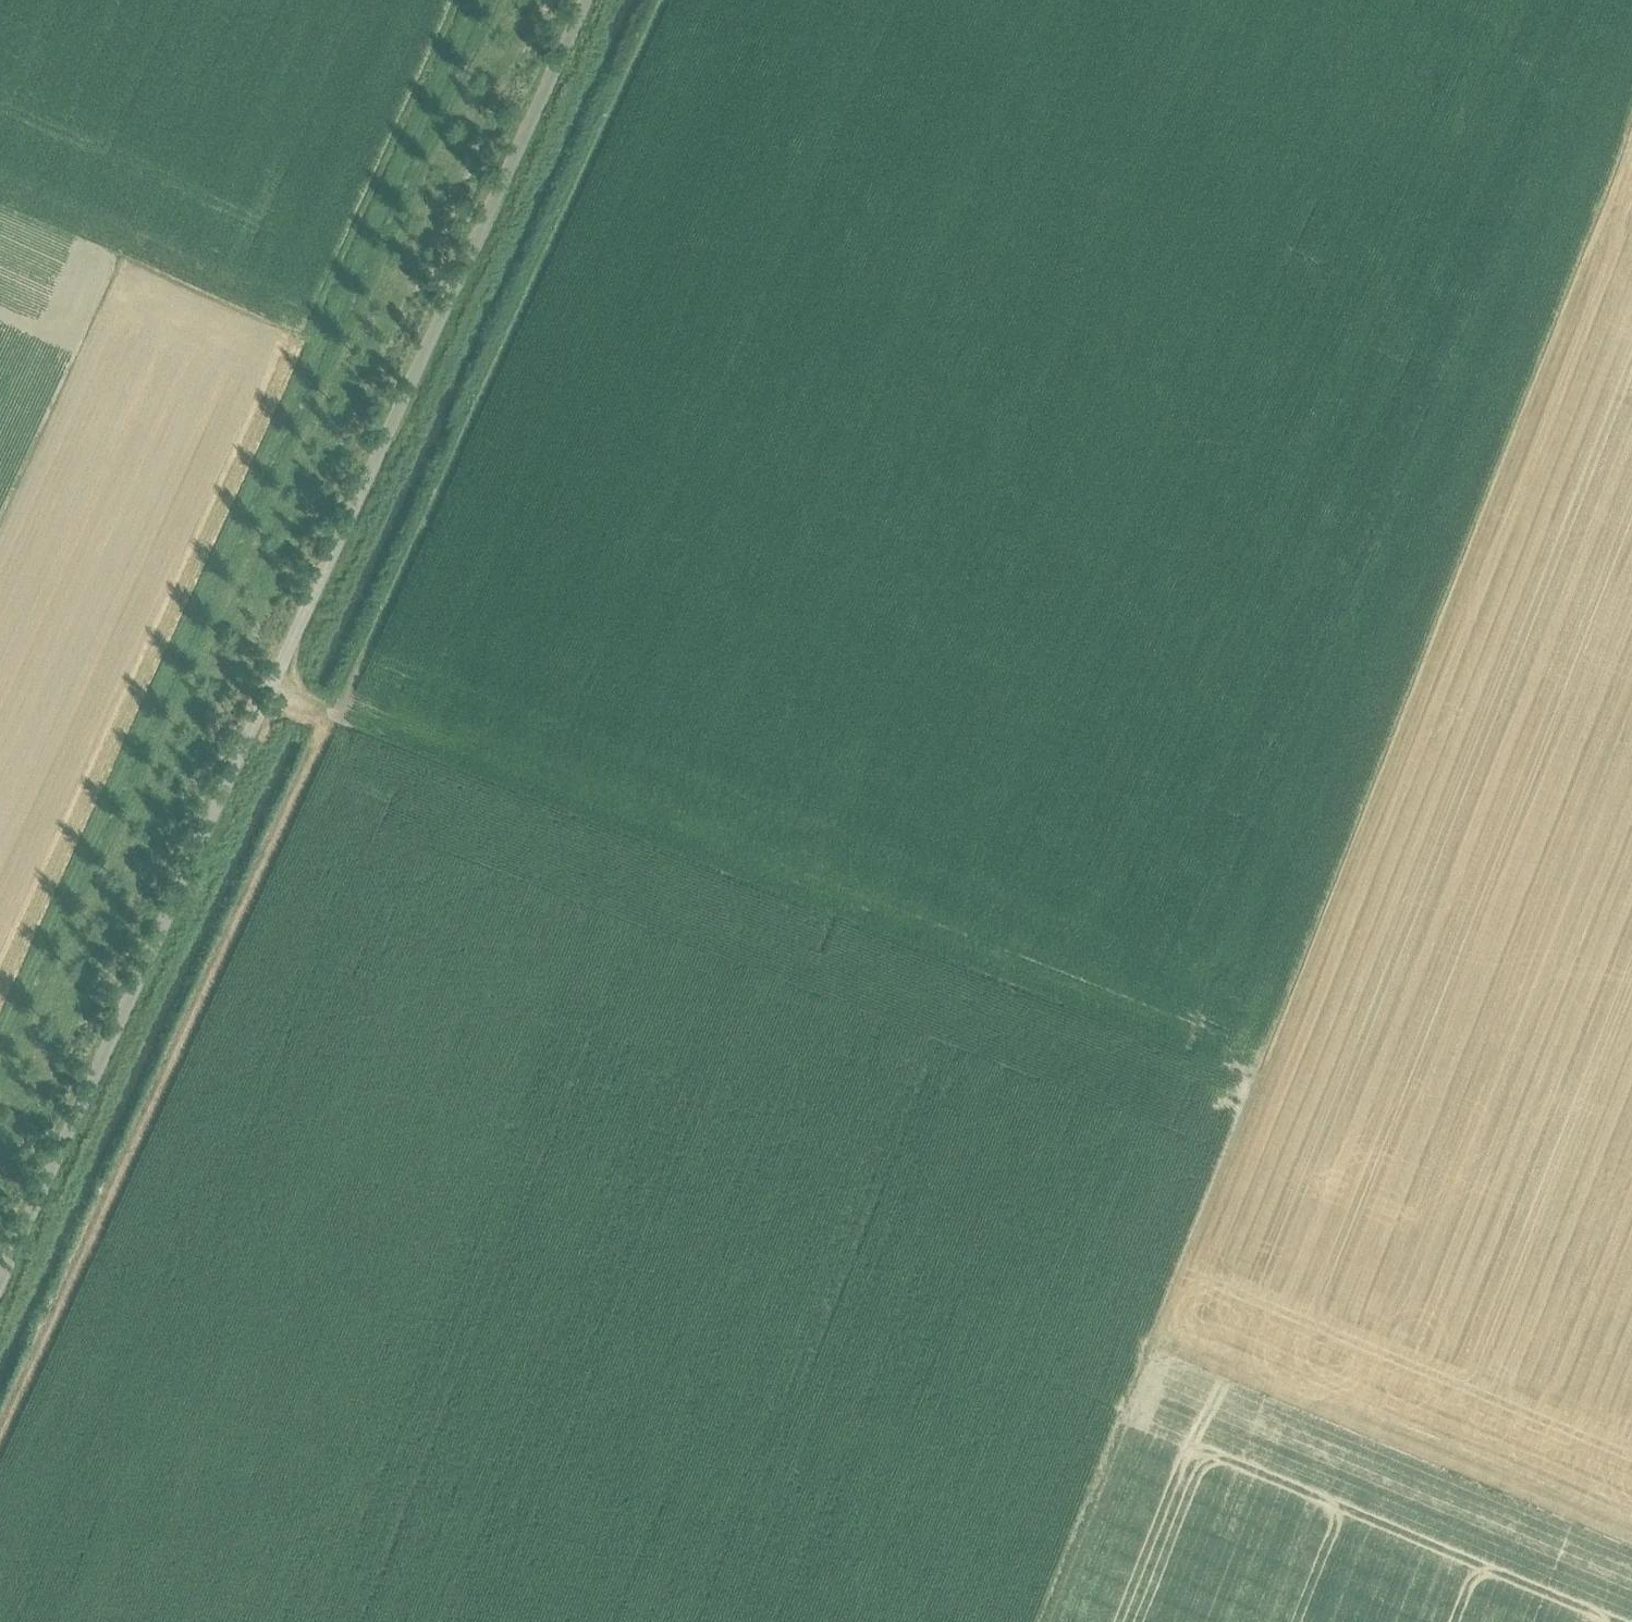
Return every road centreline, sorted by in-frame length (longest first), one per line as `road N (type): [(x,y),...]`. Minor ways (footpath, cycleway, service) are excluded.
road 1 (unclassified): [(0,1267),(585,0)]
road 2 (track): [(487,0),(344,310),(318,340),(0,1031)]

